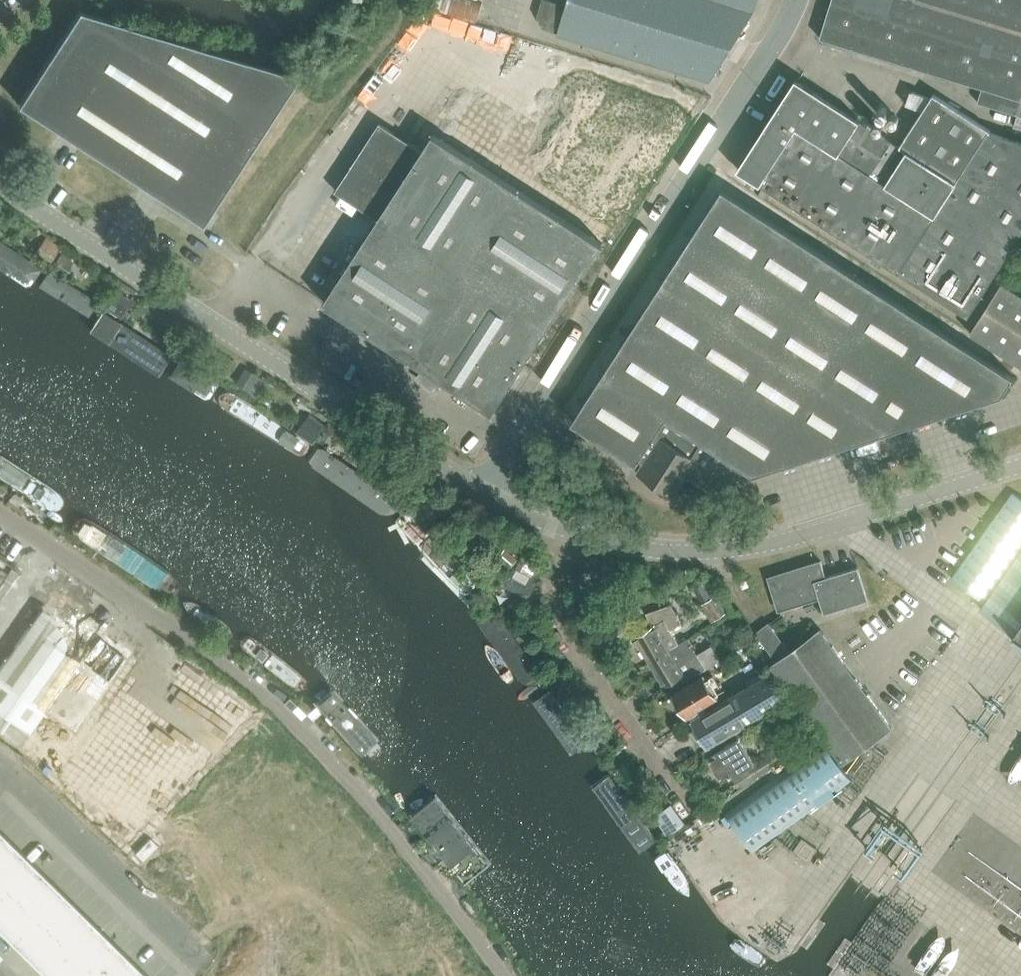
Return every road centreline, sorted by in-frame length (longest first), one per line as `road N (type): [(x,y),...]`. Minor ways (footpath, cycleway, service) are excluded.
road 1 (unclassified): [(504,975),(264,695),(0,515)]
road 2 (unclassified): [(489,491),(189,309),(0,181)]
road 3 (unclassified): [(489,491),(794,0)]
road 4 (unclassified): [(566,528),(664,549),(757,547),(1020,464)]
road 5 (unclassified): [(688,819),(561,631),(566,528)]
road 6 (residential): [(0,770),(198,959)]

